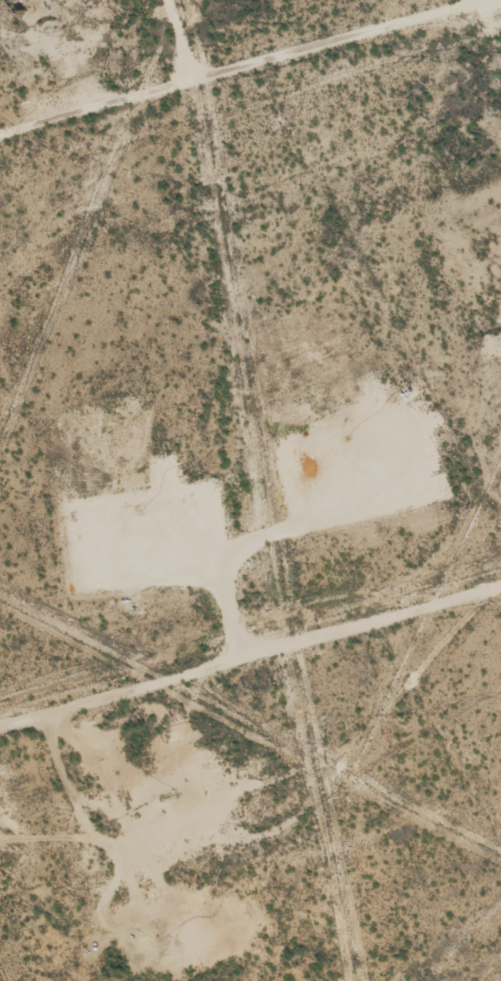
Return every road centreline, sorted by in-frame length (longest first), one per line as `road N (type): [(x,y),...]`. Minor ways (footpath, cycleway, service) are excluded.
road 1 (track): [(0,735),(500,582)]
road 2 (track): [(0,138),(456,0)]

